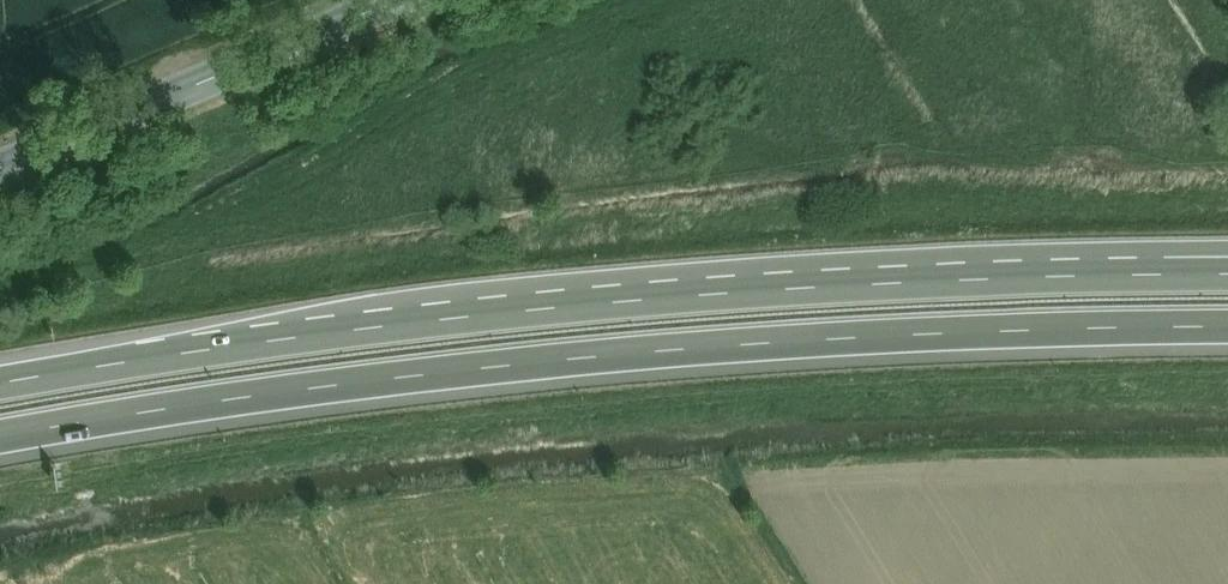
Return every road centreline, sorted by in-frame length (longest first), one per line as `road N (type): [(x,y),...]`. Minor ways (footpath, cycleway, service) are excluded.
road 1 (motorway): [(1227,275),(711,295),(363,329),(0,384)]
road 2 (motorway): [(0,436),(392,379),(675,351),(1014,330),(1227,328)]
road 3 (tertiary): [(0,165),(386,0)]

